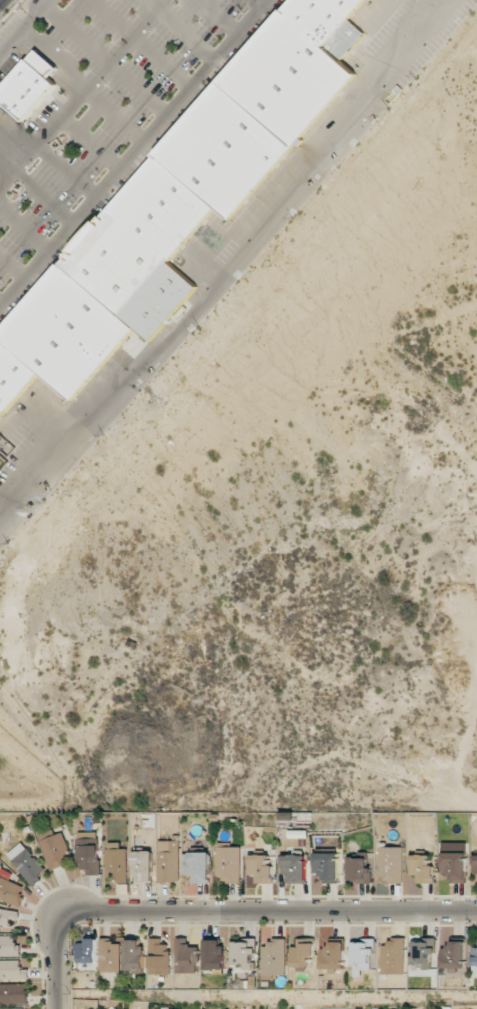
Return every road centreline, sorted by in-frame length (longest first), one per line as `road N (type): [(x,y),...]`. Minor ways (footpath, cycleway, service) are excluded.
road 1 (residential): [(58,910),(476,915)]

